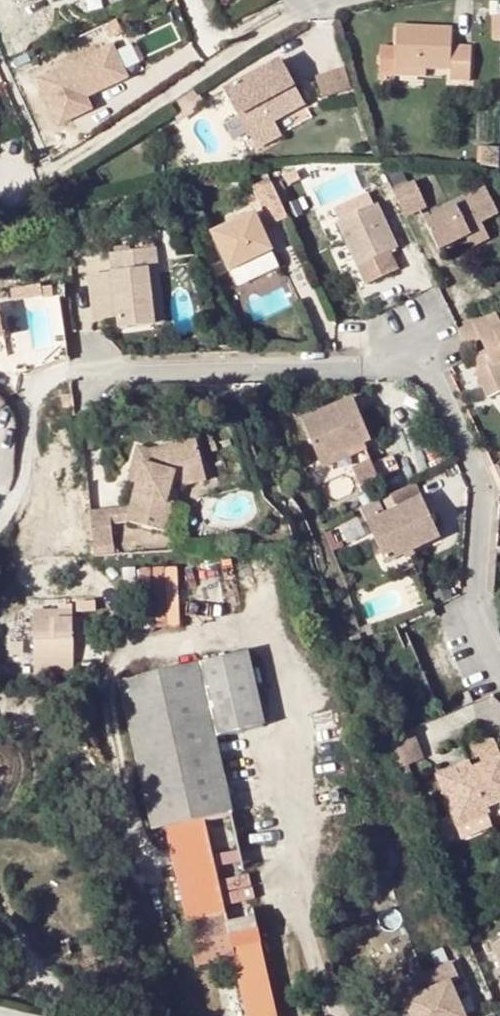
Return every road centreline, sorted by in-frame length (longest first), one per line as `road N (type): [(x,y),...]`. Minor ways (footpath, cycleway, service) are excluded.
road 1 (residential): [(76,369),(388,358),(436,369),(488,493),(475,619),(499,673)]
road 2 (residential): [(40,173),(265,28),(327,0)]
road 3 (residential): [(76,369),(34,391),(20,498),(0,523)]

